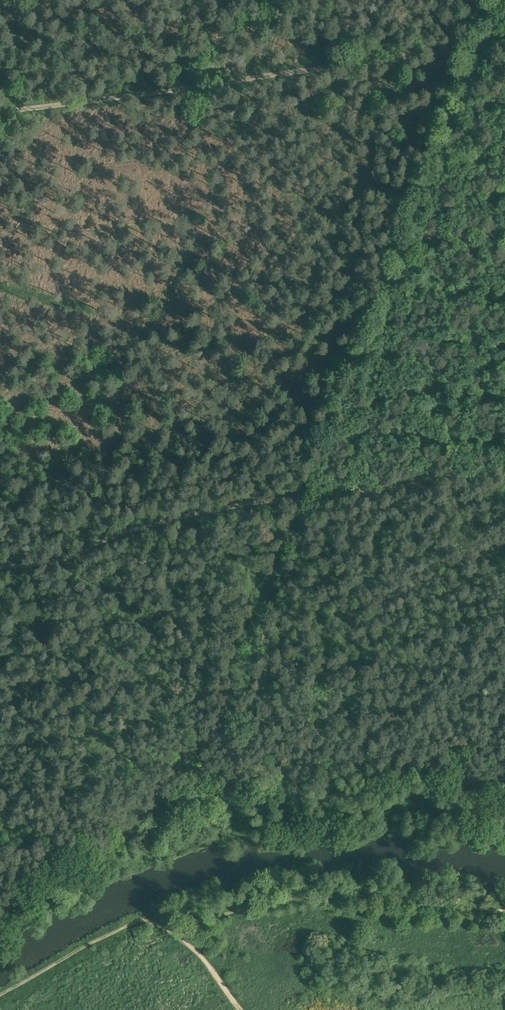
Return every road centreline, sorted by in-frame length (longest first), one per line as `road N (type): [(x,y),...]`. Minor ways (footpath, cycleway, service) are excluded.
road 1 (track): [(304,495),(504,0)]
road 2 (track): [(0,566),(40,566),(152,523),(262,499),(504,468)]
road 3 (track): [(304,495),(234,662),(239,791)]

